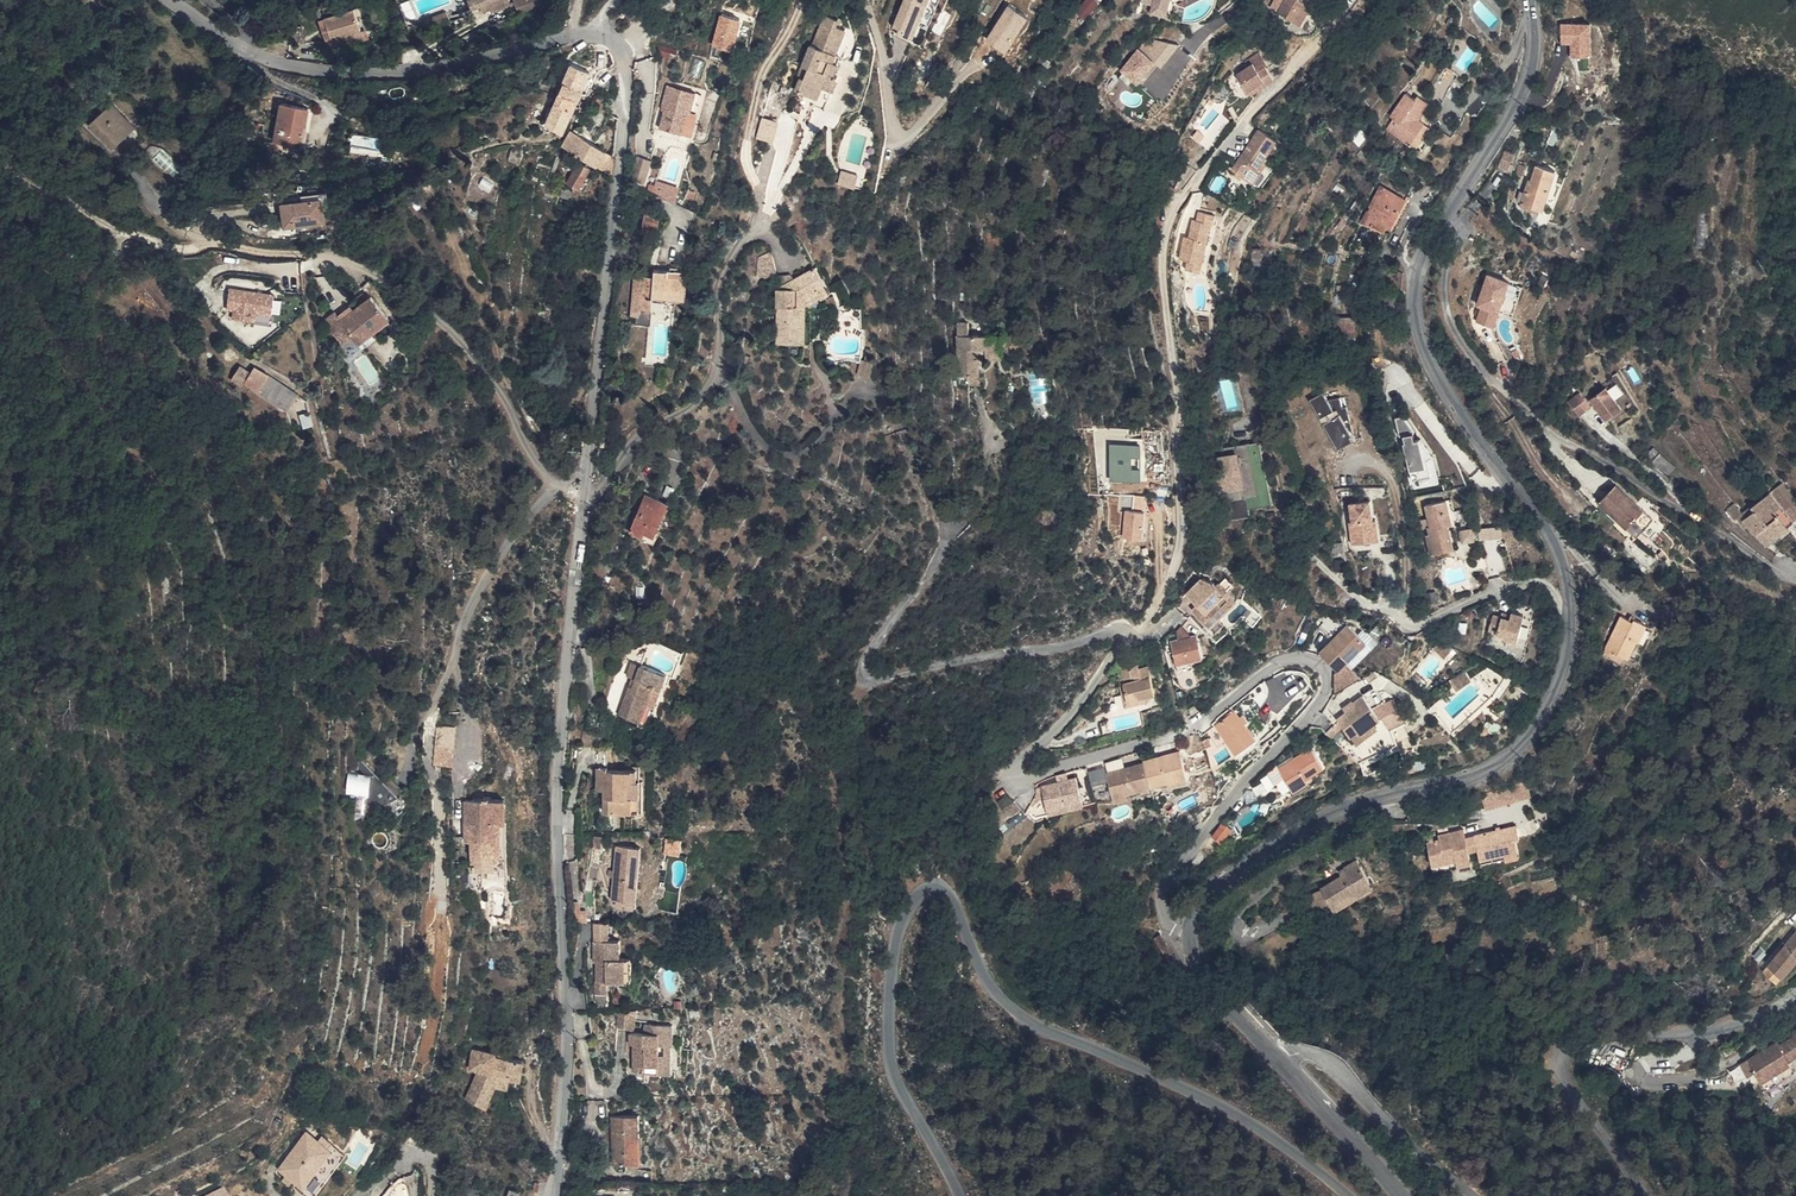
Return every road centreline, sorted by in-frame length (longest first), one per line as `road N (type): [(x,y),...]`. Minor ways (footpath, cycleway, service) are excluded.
road 1 (residential): [(550,1195),(568,1043),(558,775),(622,58),(611,41),(593,36),(349,75),(256,55),(167,0)]
road 2 (tertiary): [(1528,0),(1529,66),(1516,105),(1425,258),(1419,319),(1426,353),(1458,412),(1555,547),(1571,606),(1561,678),(1532,731),(1499,762),(1293,833),(1213,887),(1192,931)]
road 3 (residential): [(960,1195),(892,1059),(898,935),(912,902),(933,891),(950,896),(987,983),(1028,1024),(1251,1125),(1347,1195)]
road 4 (residential): [(1192,931),(1167,920),(1166,885),(1326,697),(1323,667),(1290,662),(1170,737),(1018,775)]
road 5 (residential): [(1644,1195),(1565,1086),(1565,1060),(1576,1041),(1725,1028),(1795,993)]
road 6 (track): [(0,154),(76,209),(134,237),(319,258)]
road 7 (residential): [(1280,1061),(1298,1053),(1331,1060),(1463,1195)]
road 8 (tertiary): [(1280,1061),(1398,1195)]
road 9 (tertiary): [(1192,931),(1198,971),(1280,1061)]

